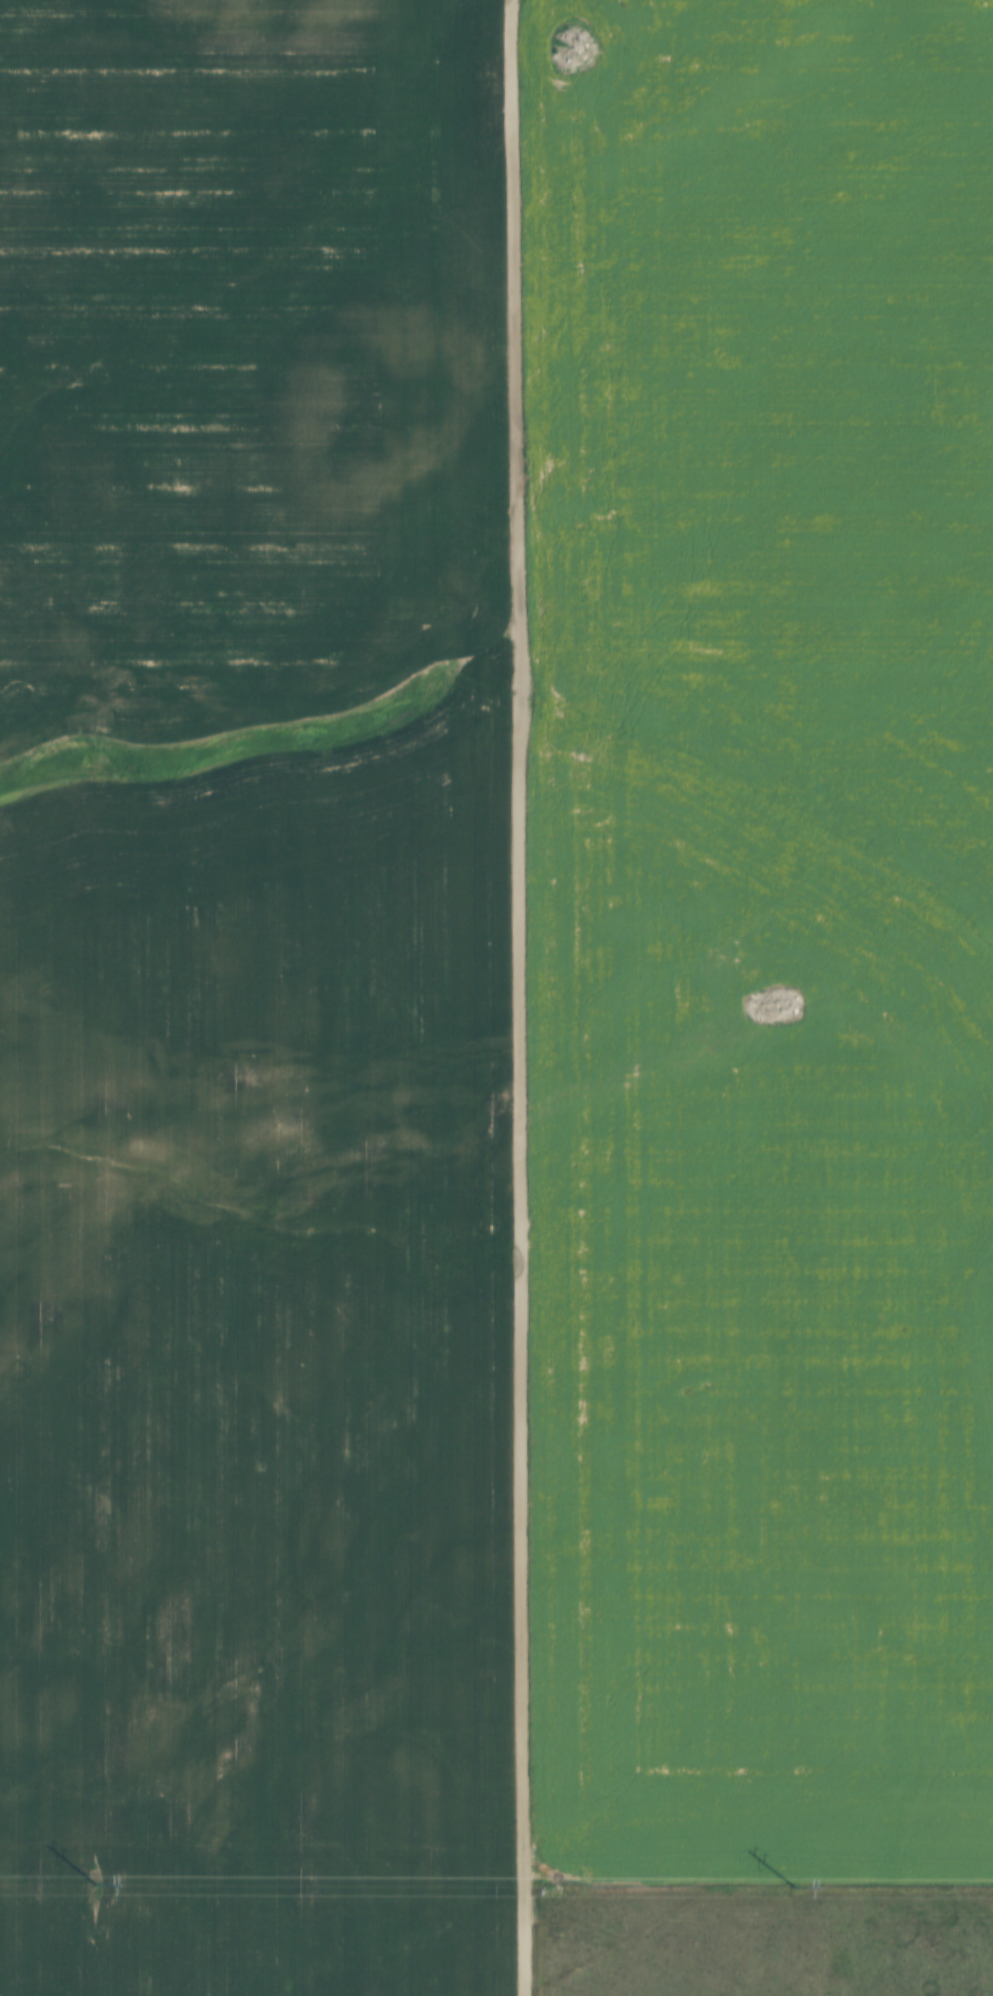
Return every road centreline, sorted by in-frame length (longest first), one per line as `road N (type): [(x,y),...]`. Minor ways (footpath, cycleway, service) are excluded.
road 1 (track): [(517,0),(526,1995)]

